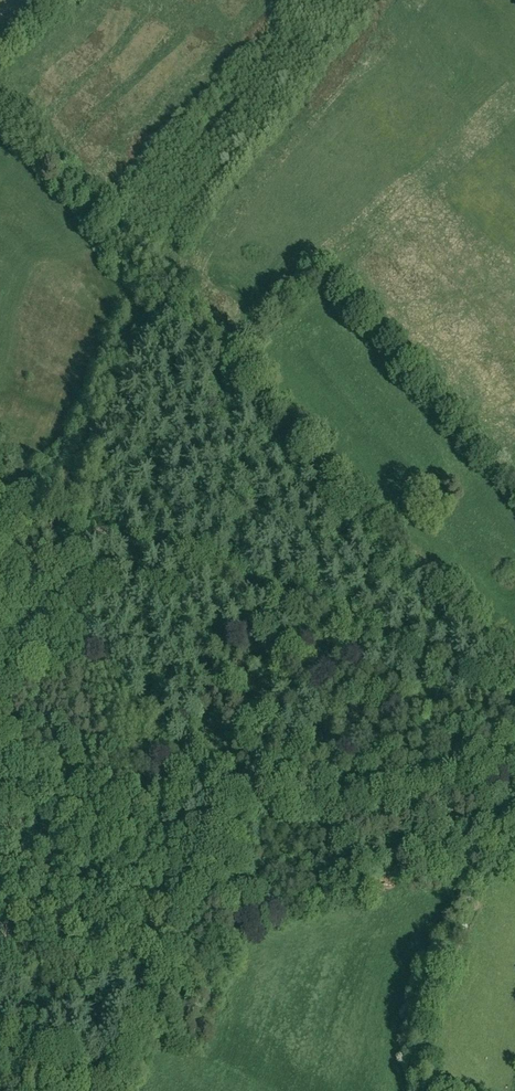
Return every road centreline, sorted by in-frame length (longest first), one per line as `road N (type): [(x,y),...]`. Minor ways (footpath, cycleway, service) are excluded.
road 1 (unclassified): [(514,699),(133,551),(0,466)]
road 2 (track): [(219,346),(514,668)]

